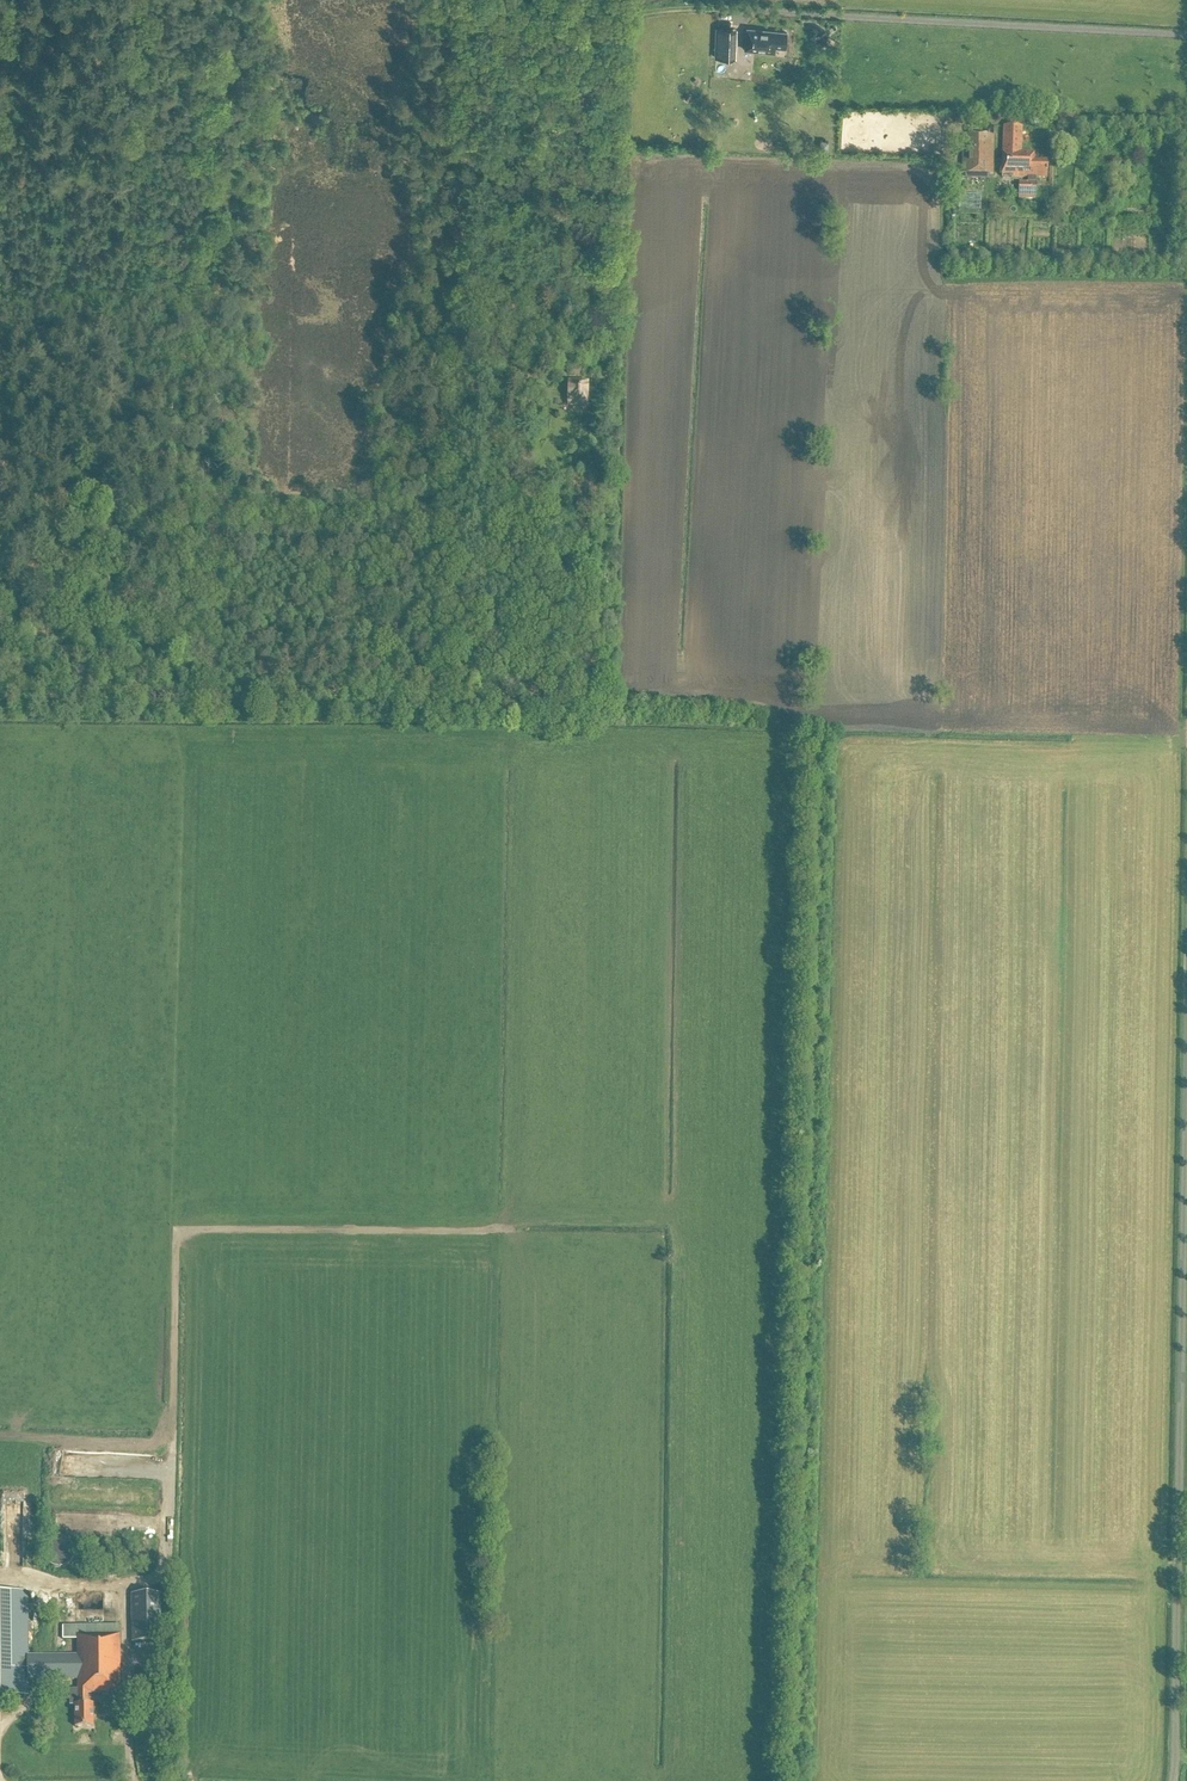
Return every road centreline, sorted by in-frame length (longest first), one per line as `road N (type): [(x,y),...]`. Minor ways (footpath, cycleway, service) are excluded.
road 1 (unclassified): [(1172,1780),(1186,1009)]
road 2 (track): [(1186,31),(718,4),(612,12)]
road 3 (track): [(1186,117),(846,115),(829,98),(832,40)]
road 4 (track): [(612,12),(602,393)]

